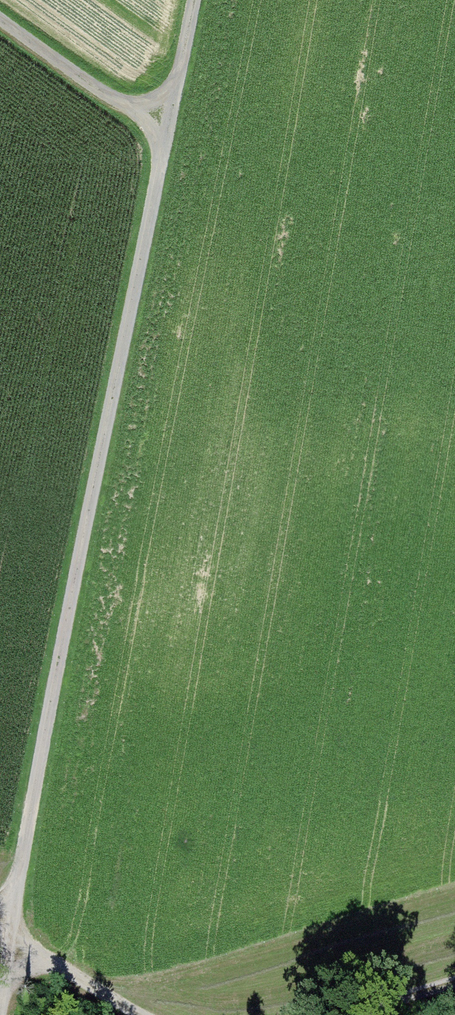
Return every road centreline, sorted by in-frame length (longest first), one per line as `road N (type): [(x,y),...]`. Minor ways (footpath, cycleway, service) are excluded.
road 1 (track): [(197,0),(12,913),(0,914)]
road 2 (track): [(0,1007),(9,937),(140,1014)]
road 3 (track): [(0,23),(170,146)]

